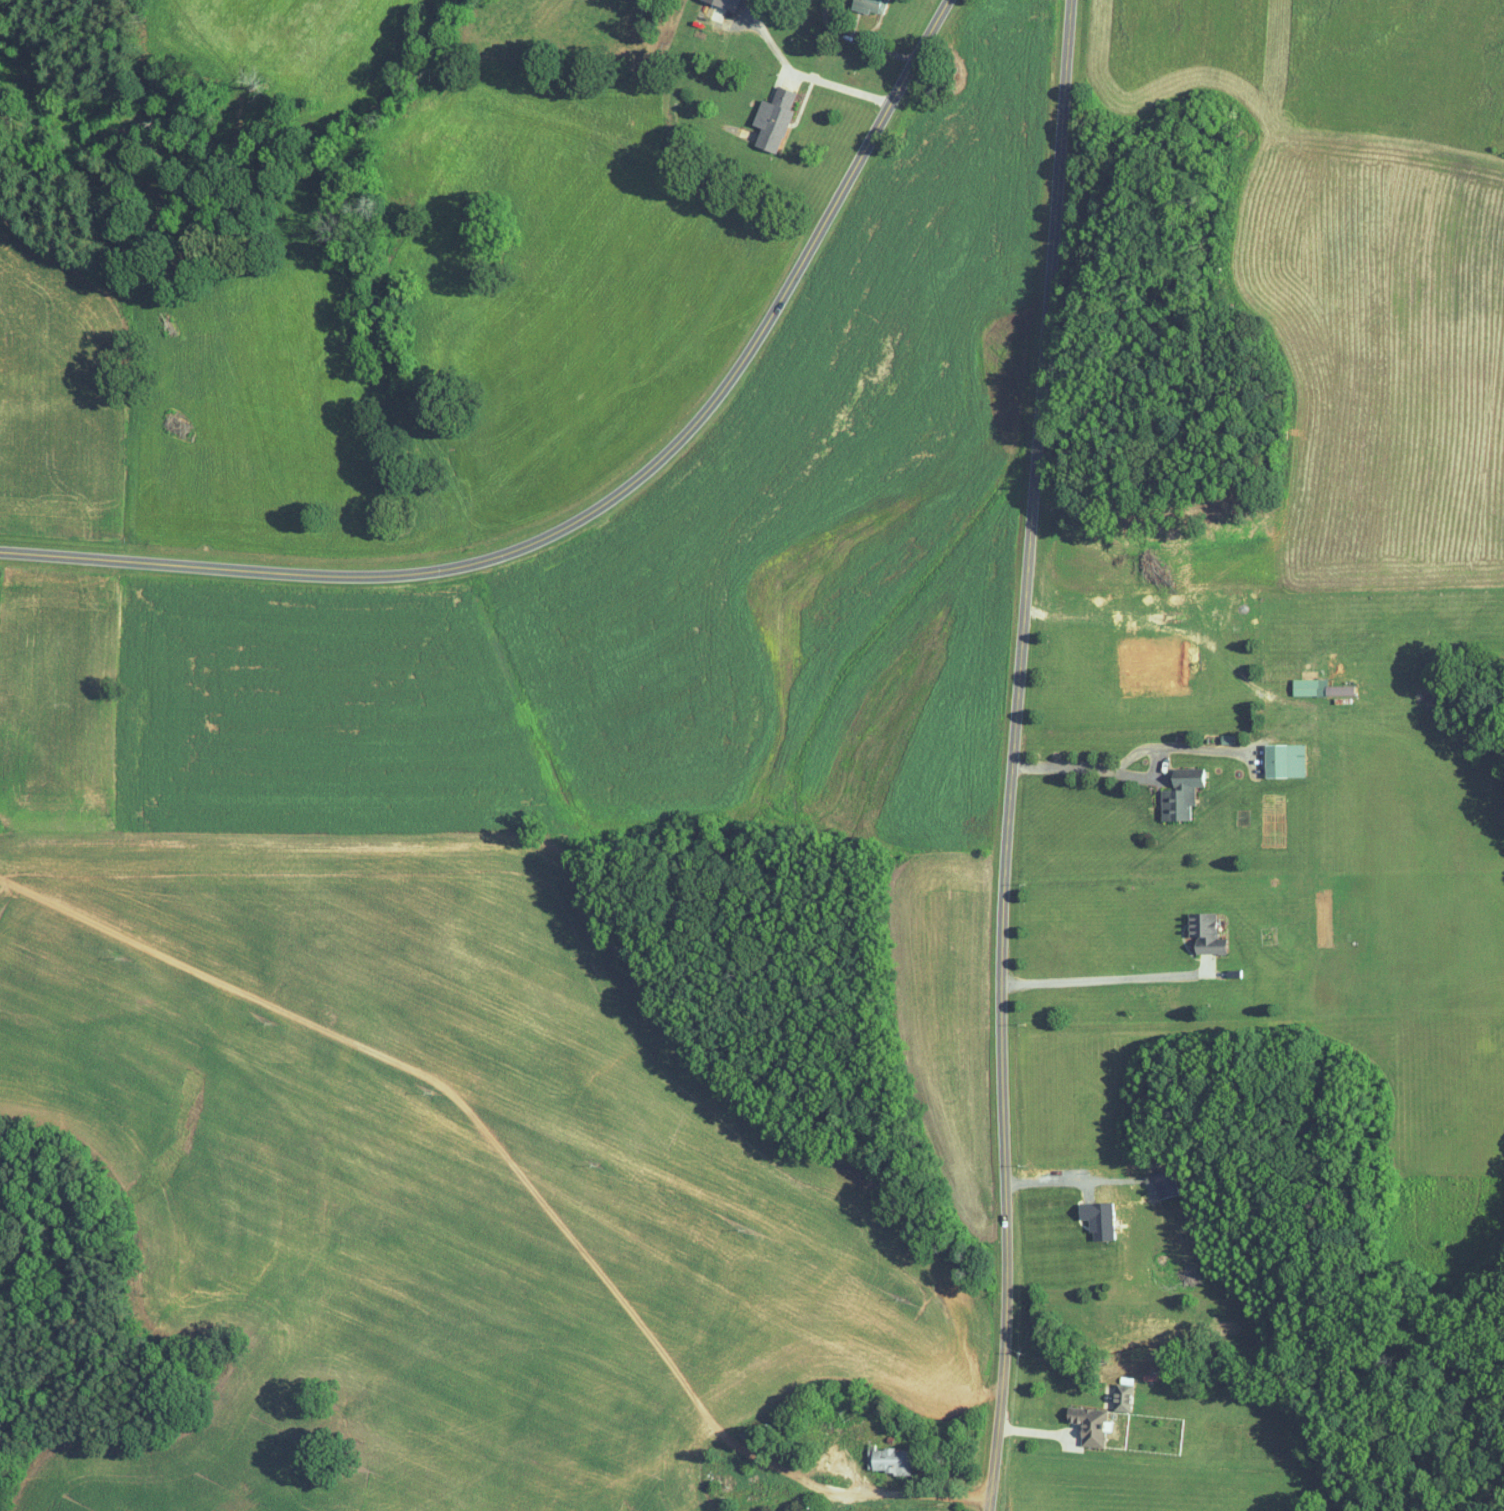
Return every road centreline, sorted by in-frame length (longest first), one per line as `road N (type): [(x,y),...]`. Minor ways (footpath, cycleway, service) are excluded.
road 1 (residential): [(986,1510),(1005,1267),(1002,870),(1071,0)]
road 2 (tertiary): [(0,555),(388,579),(508,554),(576,519),(637,474),(721,380),(794,272),(946,0)]

